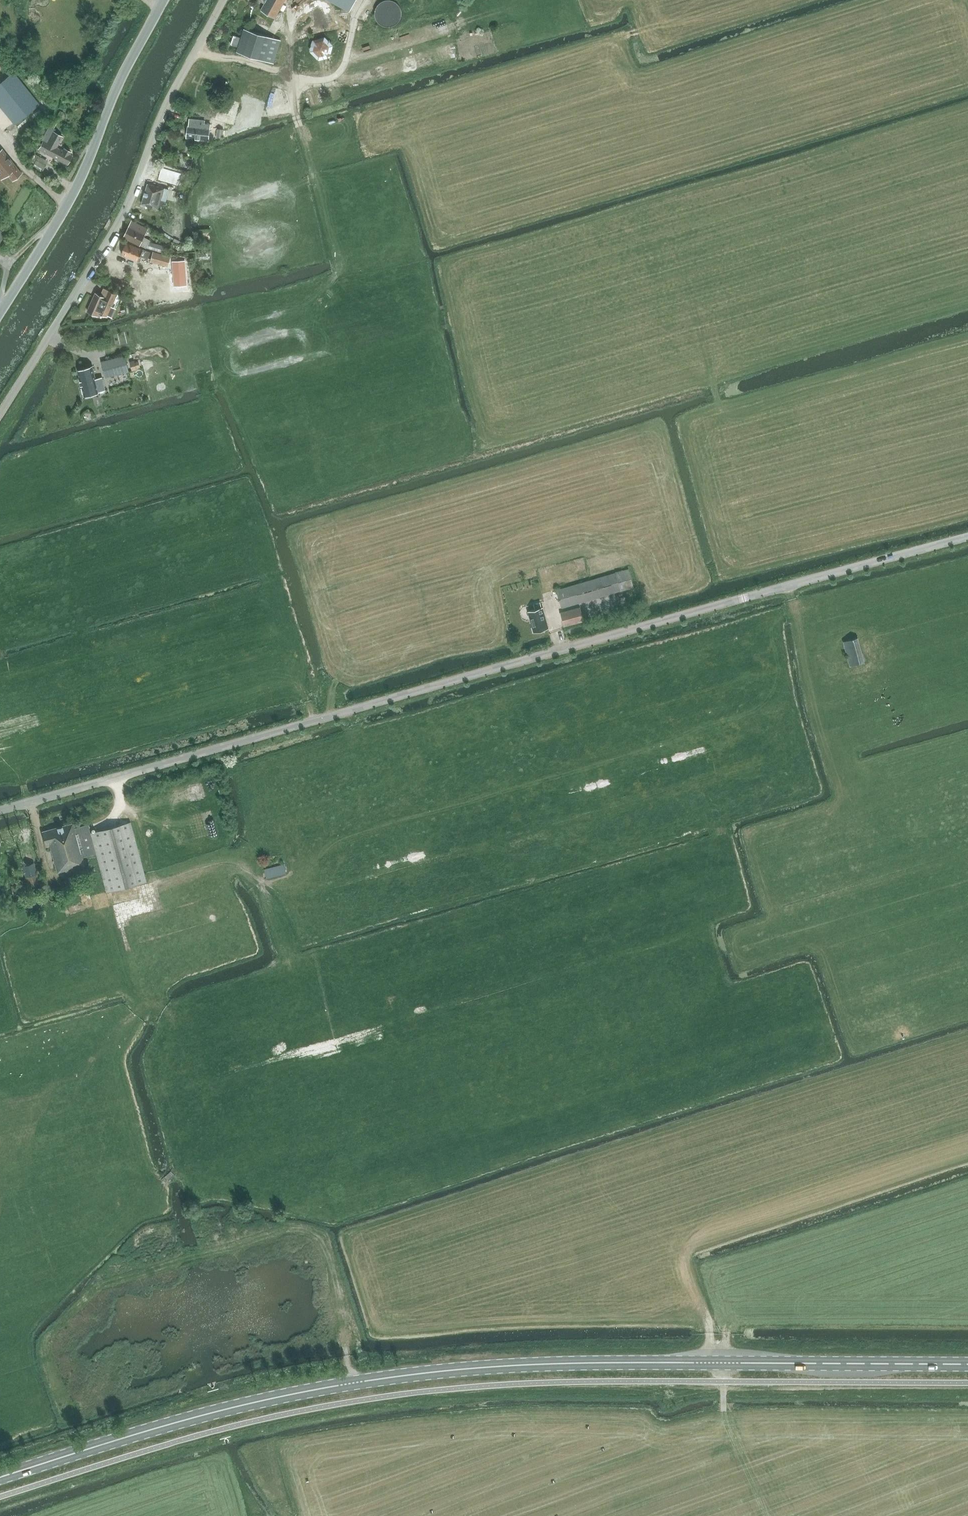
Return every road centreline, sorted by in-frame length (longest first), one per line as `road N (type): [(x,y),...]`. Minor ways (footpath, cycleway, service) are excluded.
road 1 (tertiary): [(0,810),(967,538)]
road 2 (primary): [(967,1372),(375,1371),(256,1391),(0,1473)]
road 3 (tertiary): [(0,414),(126,218),(173,95),(224,0)]
road 4 (unclassified): [(0,317),(92,170),(167,0)]

